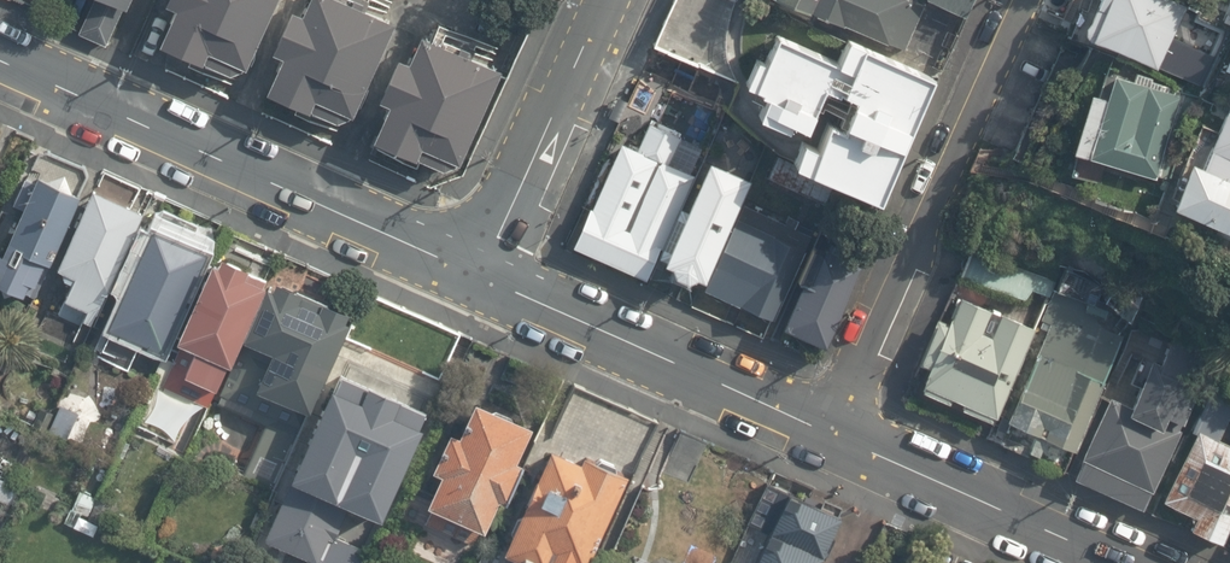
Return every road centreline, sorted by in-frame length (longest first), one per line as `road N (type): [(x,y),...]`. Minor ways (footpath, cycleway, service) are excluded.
road 1 (tertiary): [(0,61),(480,270)]
road 2 (residential): [(835,433),(1031,0)]
road 3 (residential): [(480,270),(835,433)]
road 4 (residential): [(835,433),(1114,562)]
road 5 (tertiary): [(603,0),(480,270)]

